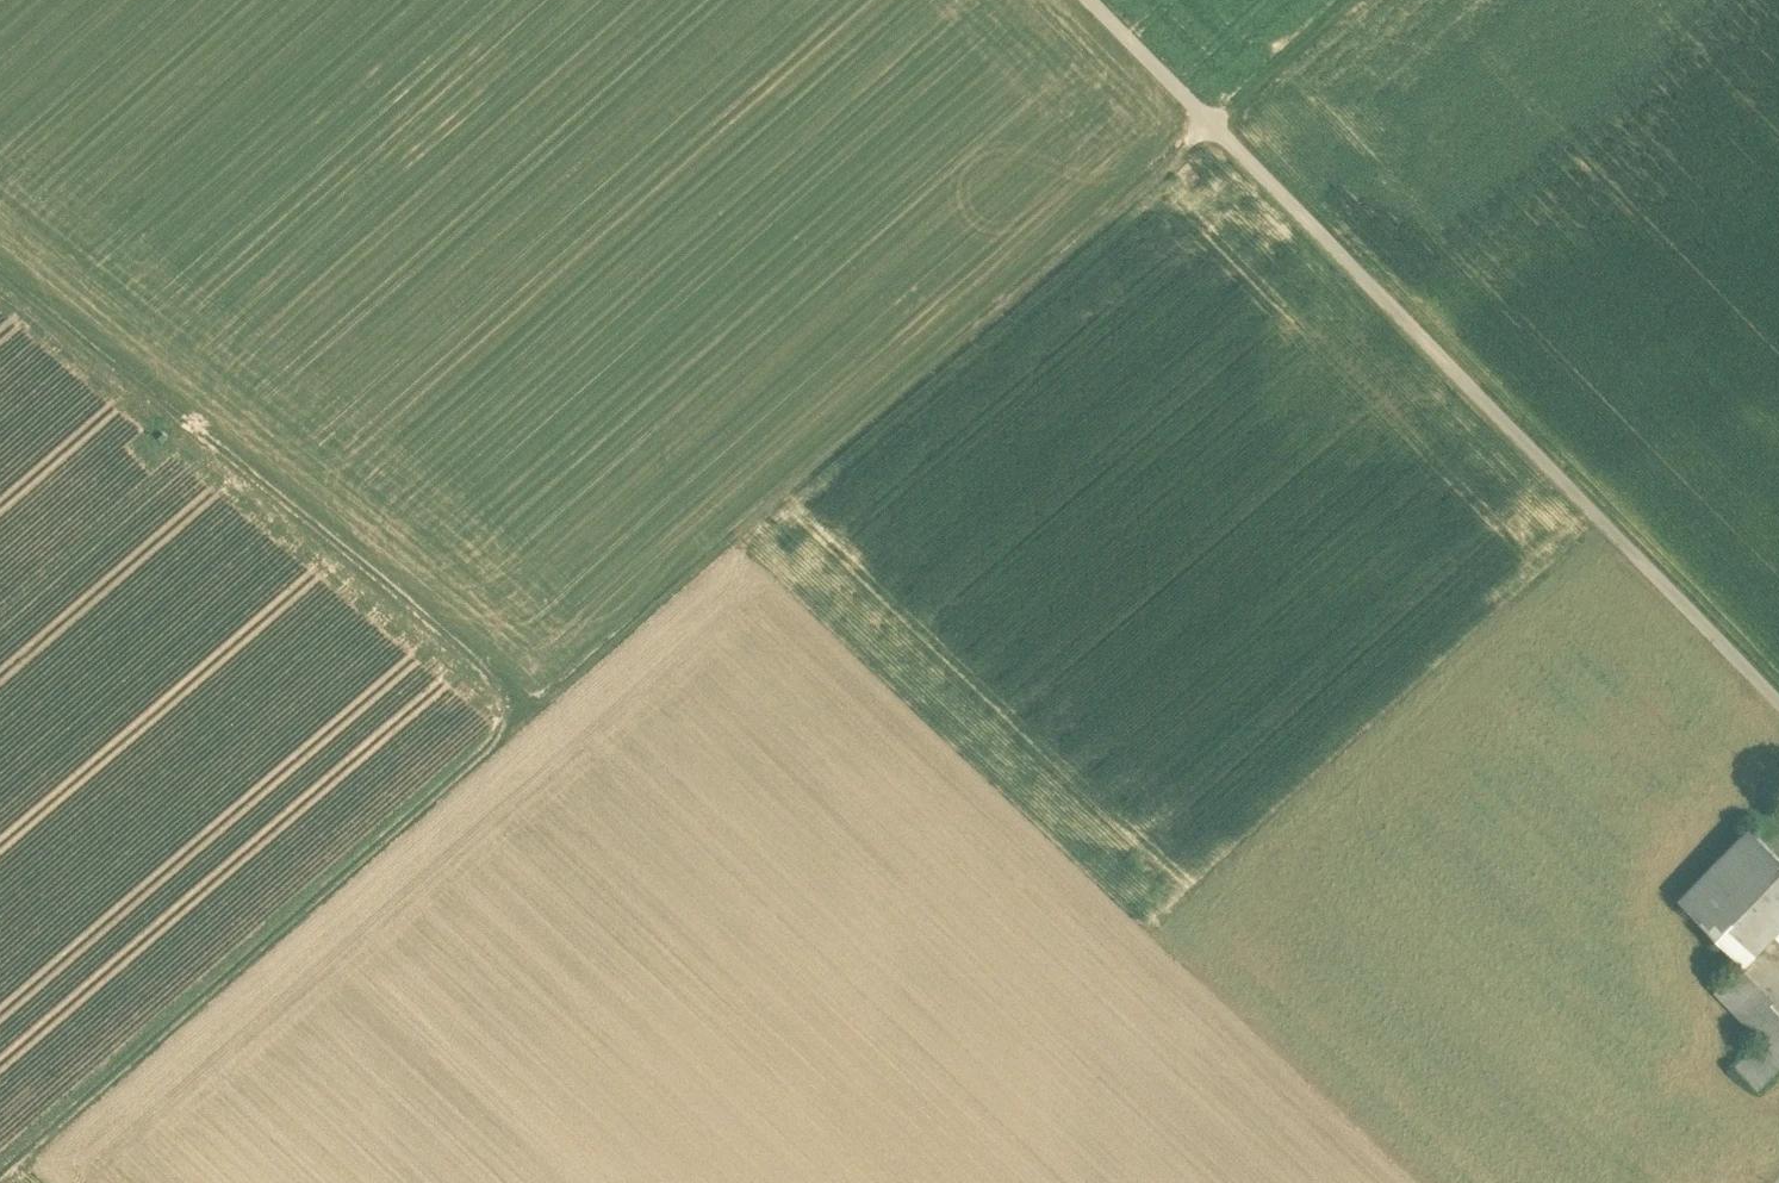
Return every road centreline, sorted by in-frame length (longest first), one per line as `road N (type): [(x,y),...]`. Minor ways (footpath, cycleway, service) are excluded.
road 1 (track): [(1349,0),(0,1180)]
road 2 (track): [(1089,0),(1778,705)]
road 3 (track): [(0,271),(544,707)]

